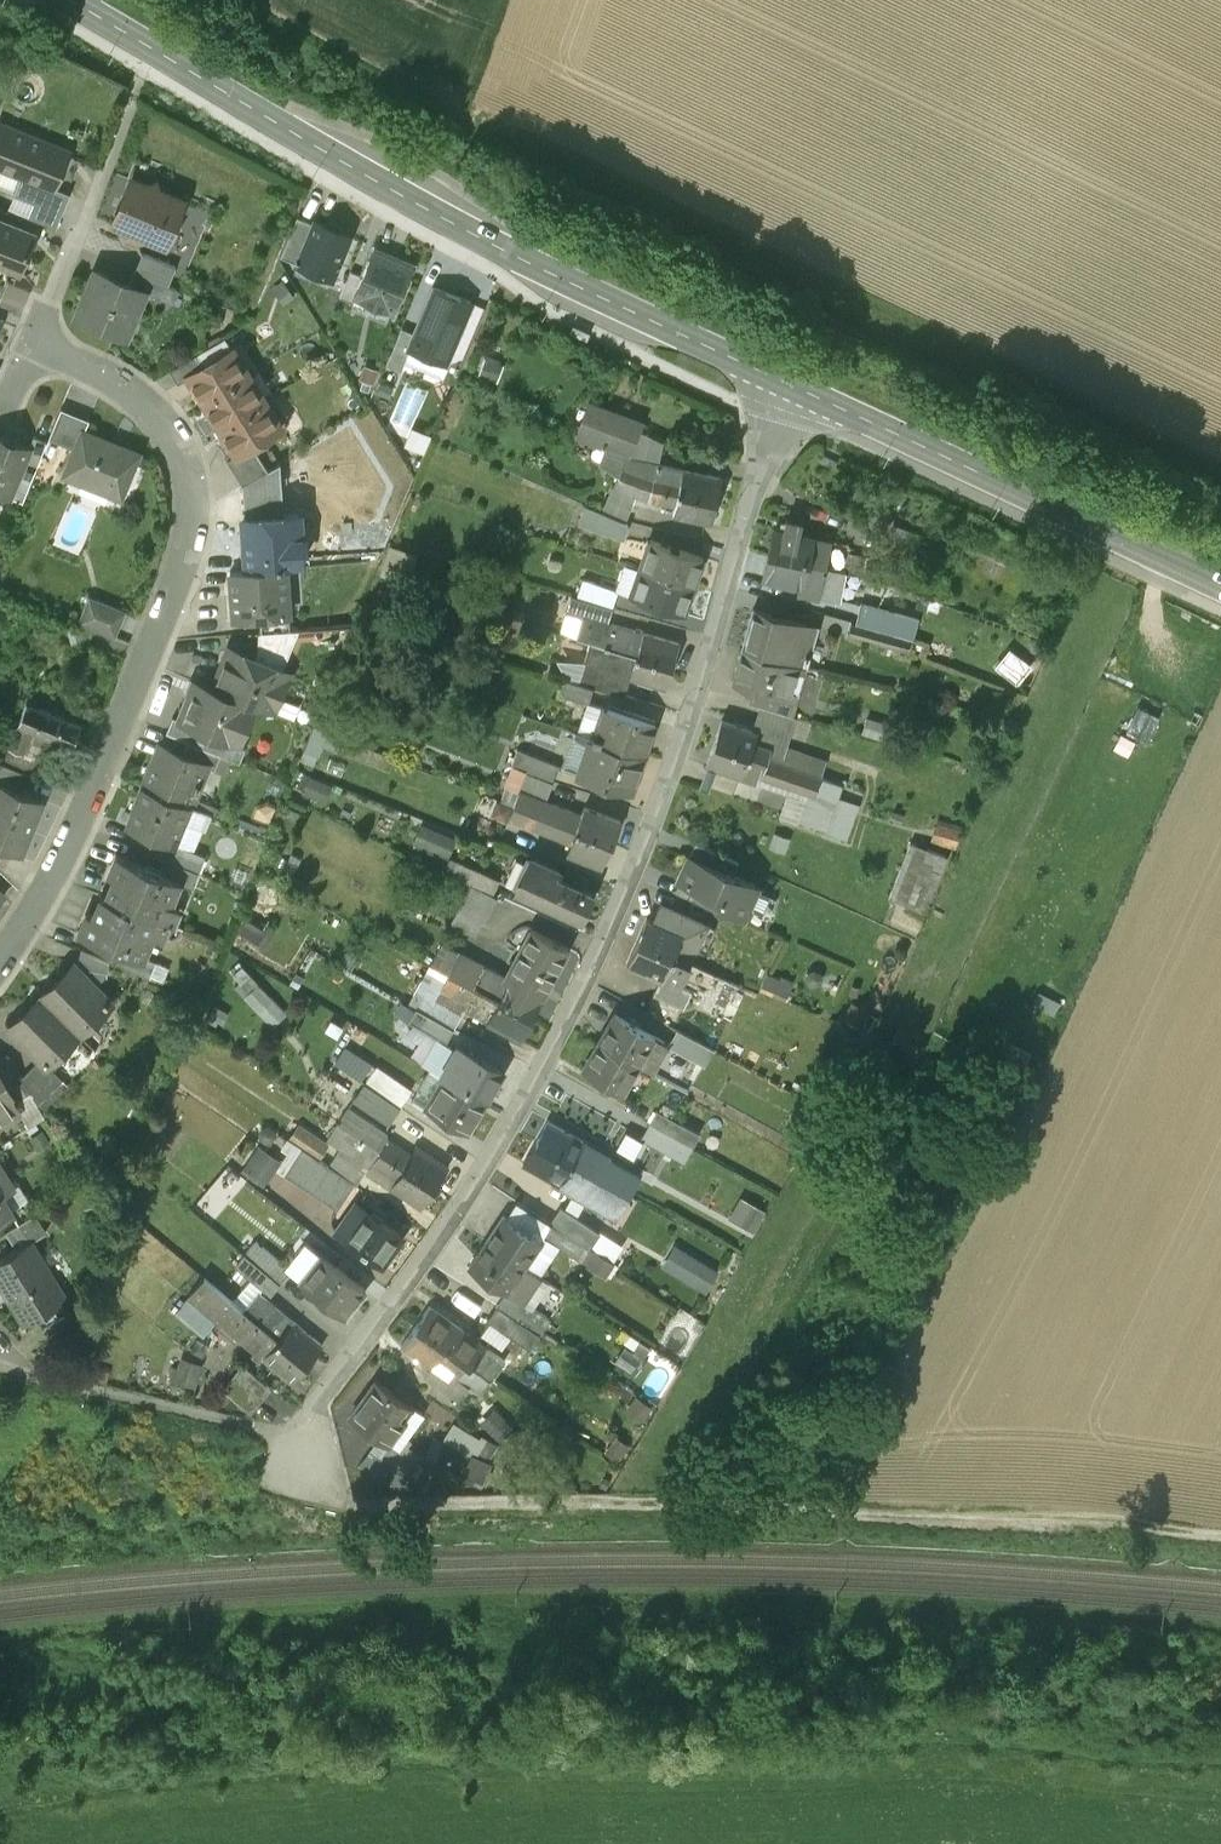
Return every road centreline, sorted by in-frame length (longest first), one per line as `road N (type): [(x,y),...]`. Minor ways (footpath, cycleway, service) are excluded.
road 1 (residential): [(292,1439),(482,1179),(556,1043),(654,825),(770,446),(797,390)]
road 2 (track): [(1220,1546),(815,1515),(350,1507),(292,1439)]
road 3 (residential): [(797,390),(401,193),(67,0)]
road 4 (residential): [(0,966),(64,856),(153,662),(194,539),(199,497),(189,456),(162,417),(121,380),(37,340)]
road 5 (residential): [(1220,588),(797,390)]
road 6 (residential): [(37,340),(98,201)]

